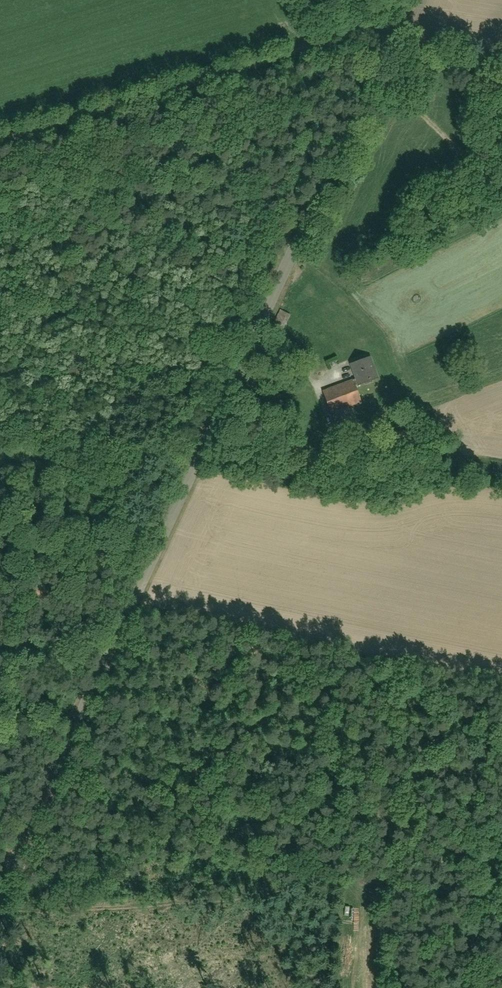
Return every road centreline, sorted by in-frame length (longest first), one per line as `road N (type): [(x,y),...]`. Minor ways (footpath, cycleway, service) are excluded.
road 1 (unclassified): [(393,29),(0,886)]
road 2 (residential): [(0,144),(393,29)]
road 3 (track): [(375,987),(378,880),(391,851),(377,713),(384,647)]

